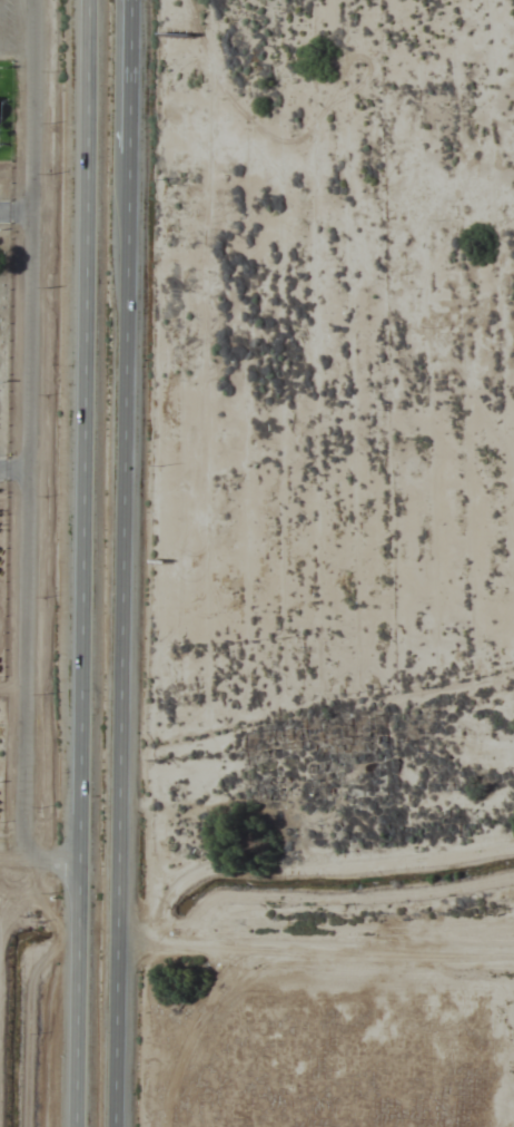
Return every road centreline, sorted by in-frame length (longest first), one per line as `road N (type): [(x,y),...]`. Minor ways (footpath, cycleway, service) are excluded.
road 1 (trunk): [(81,0),(68,1126)]
road 2 (trunk): [(112,1126),(123,0)]
road 3 (residential): [(22,859),(35,0)]

